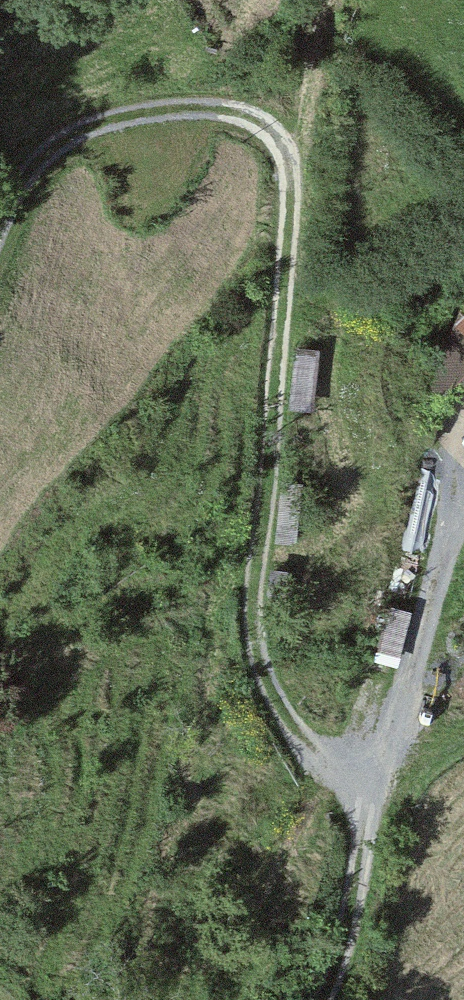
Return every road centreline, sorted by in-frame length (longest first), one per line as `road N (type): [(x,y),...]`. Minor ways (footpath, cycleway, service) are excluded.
road 1 (track): [(367,824),(269,689),(249,620),(292,165)]
road 2 (track): [(292,165),(274,133),(169,111),(72,137),(23,186),(0,234)]
road 3 (track): [(463,500),(367,824)]
road 4 (track): [(367,824),(338,982),(323,999)]

